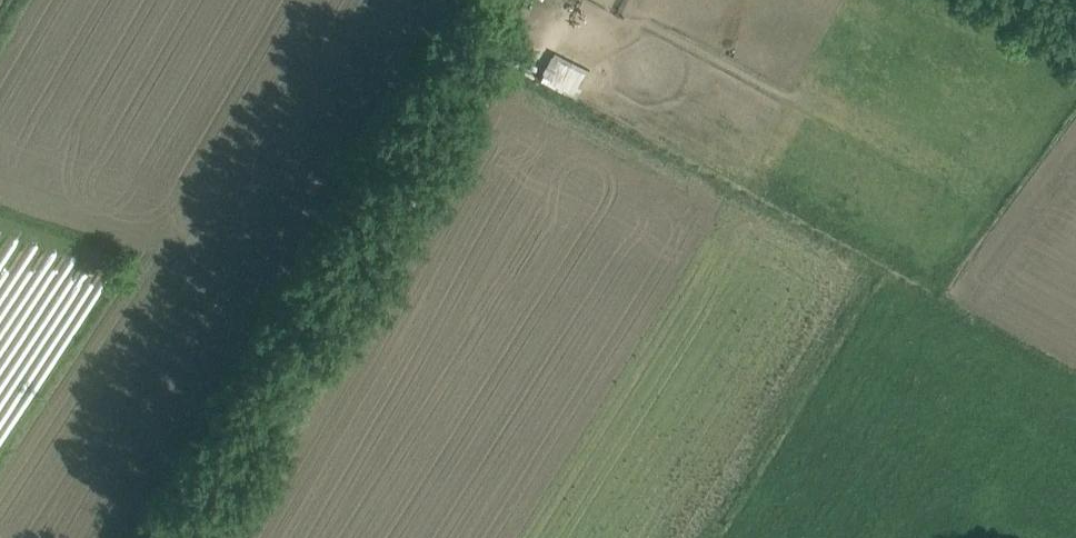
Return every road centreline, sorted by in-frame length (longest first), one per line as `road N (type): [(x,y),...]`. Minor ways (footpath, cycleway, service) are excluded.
road 1 (track): [(502,0),(477,55),(181,537)]

